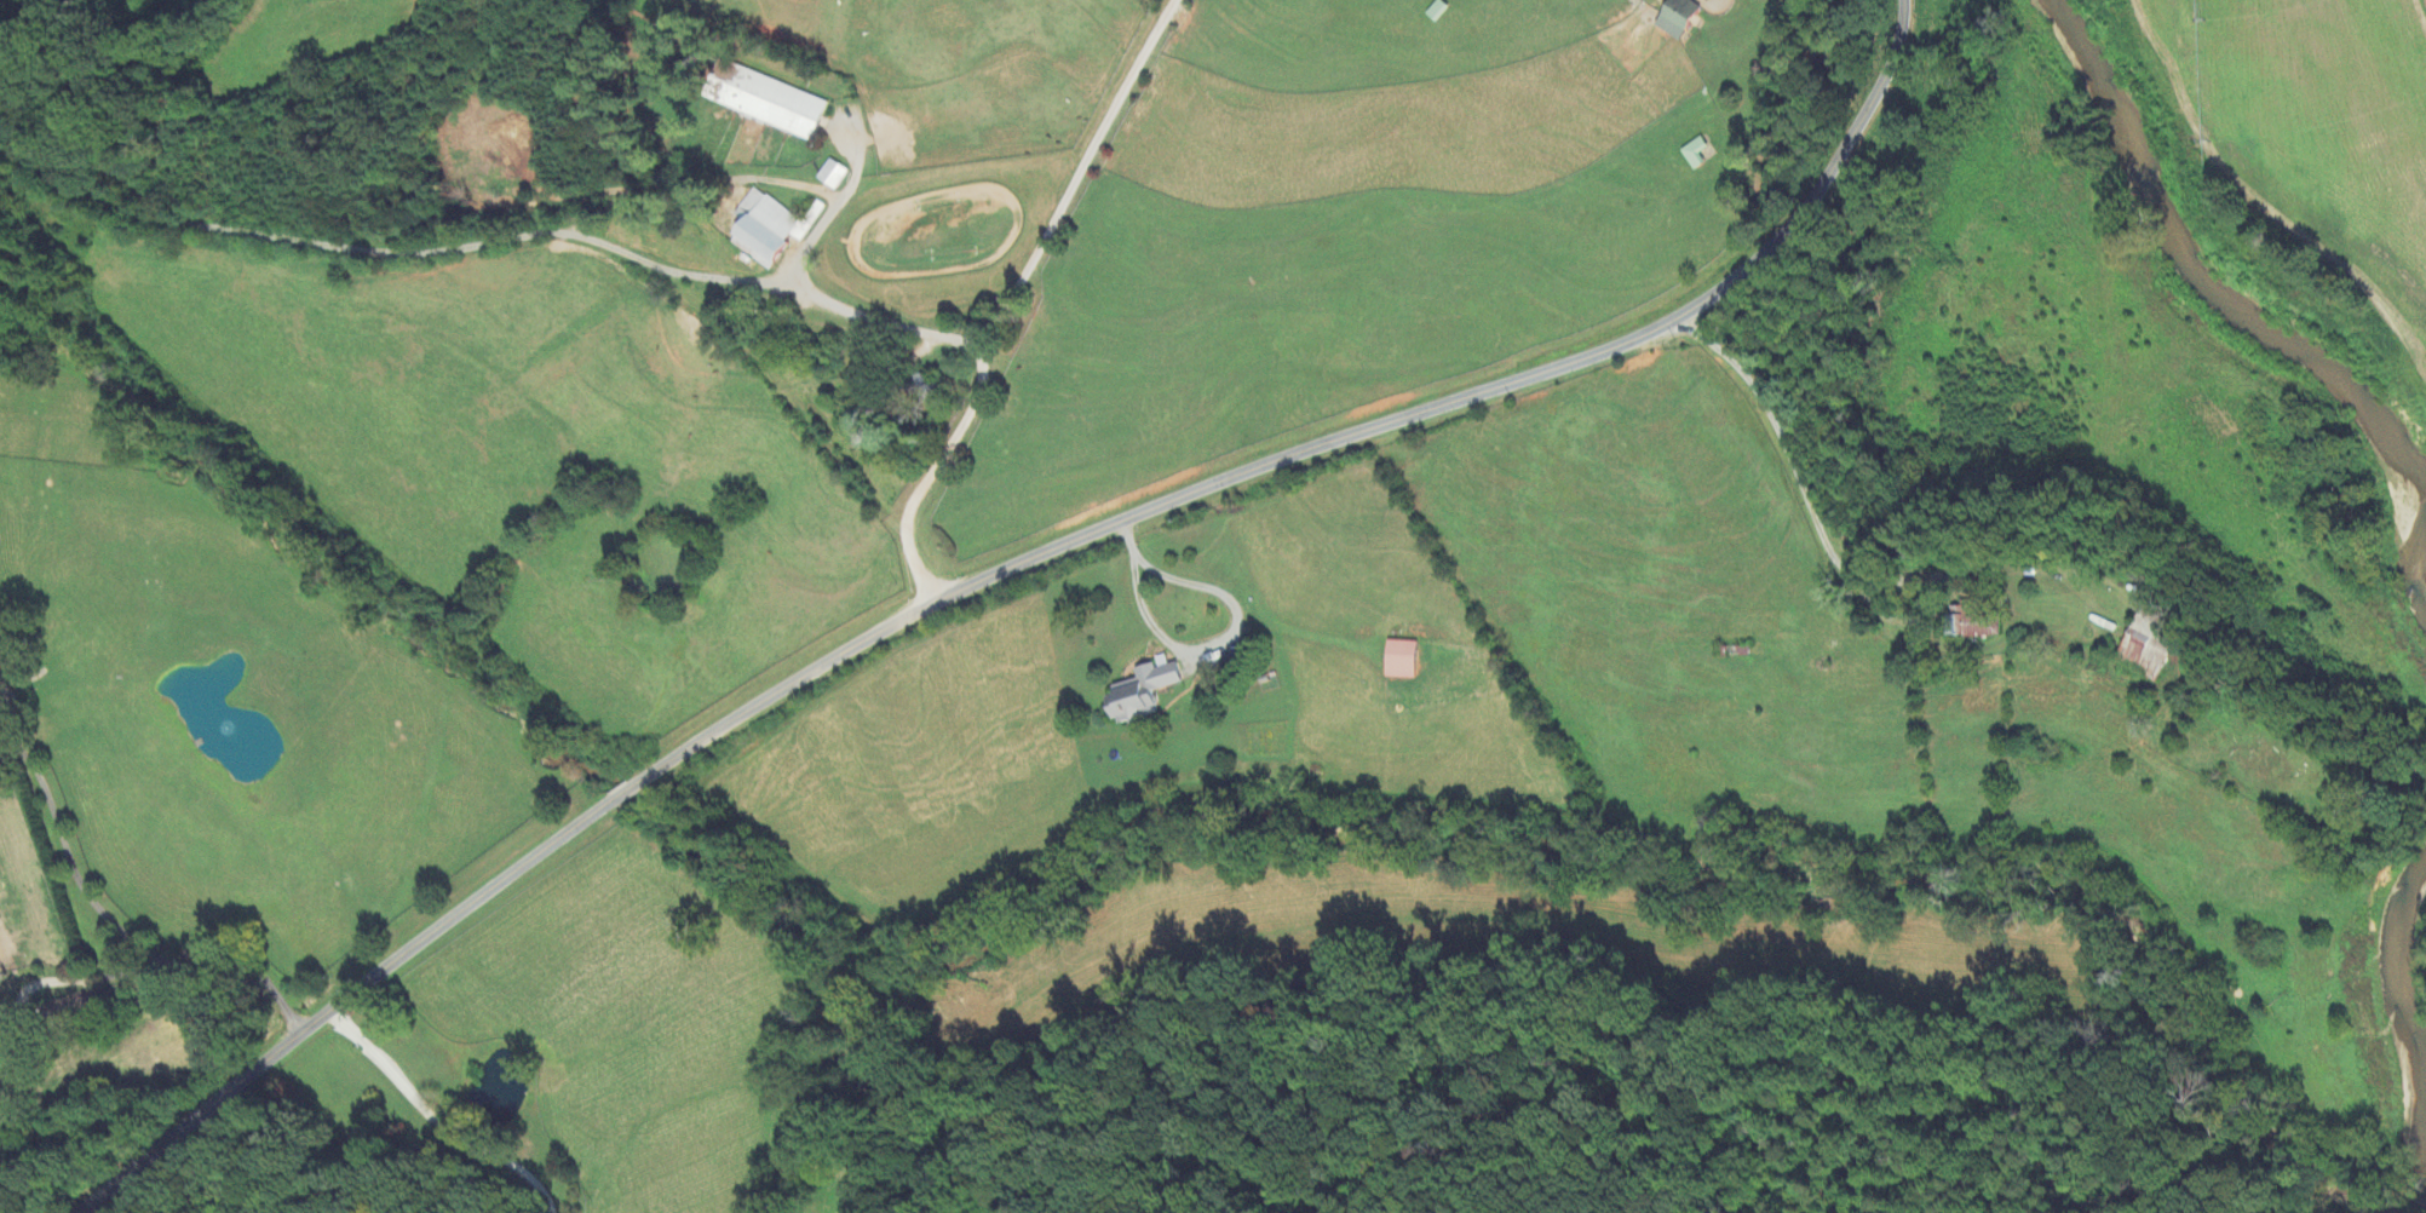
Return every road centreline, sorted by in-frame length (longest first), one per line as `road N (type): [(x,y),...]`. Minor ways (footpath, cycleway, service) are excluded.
road 1 (tertiary): [(79,1212),(536,855),(707,735),(926,605),(1165,501),(1633,340),(1731,282),(1804,212),(1847,145),(1891,70),(1908,0)]

